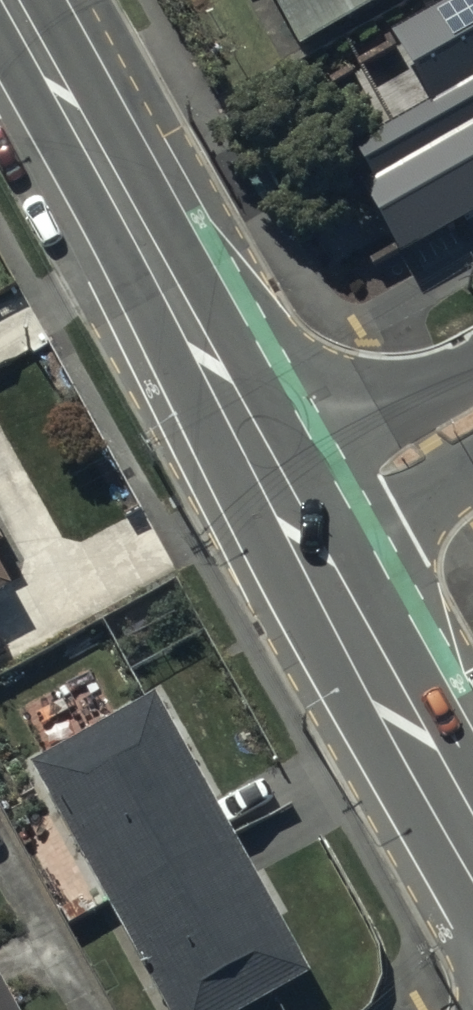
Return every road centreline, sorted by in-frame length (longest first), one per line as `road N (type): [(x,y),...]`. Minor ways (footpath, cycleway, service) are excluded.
road 1 (secondary): [(18,0),(296,522)]
road 2 (secondary): [(296,522),(472,837)]
road 3 (residential): [(296,522),(472,421)]

